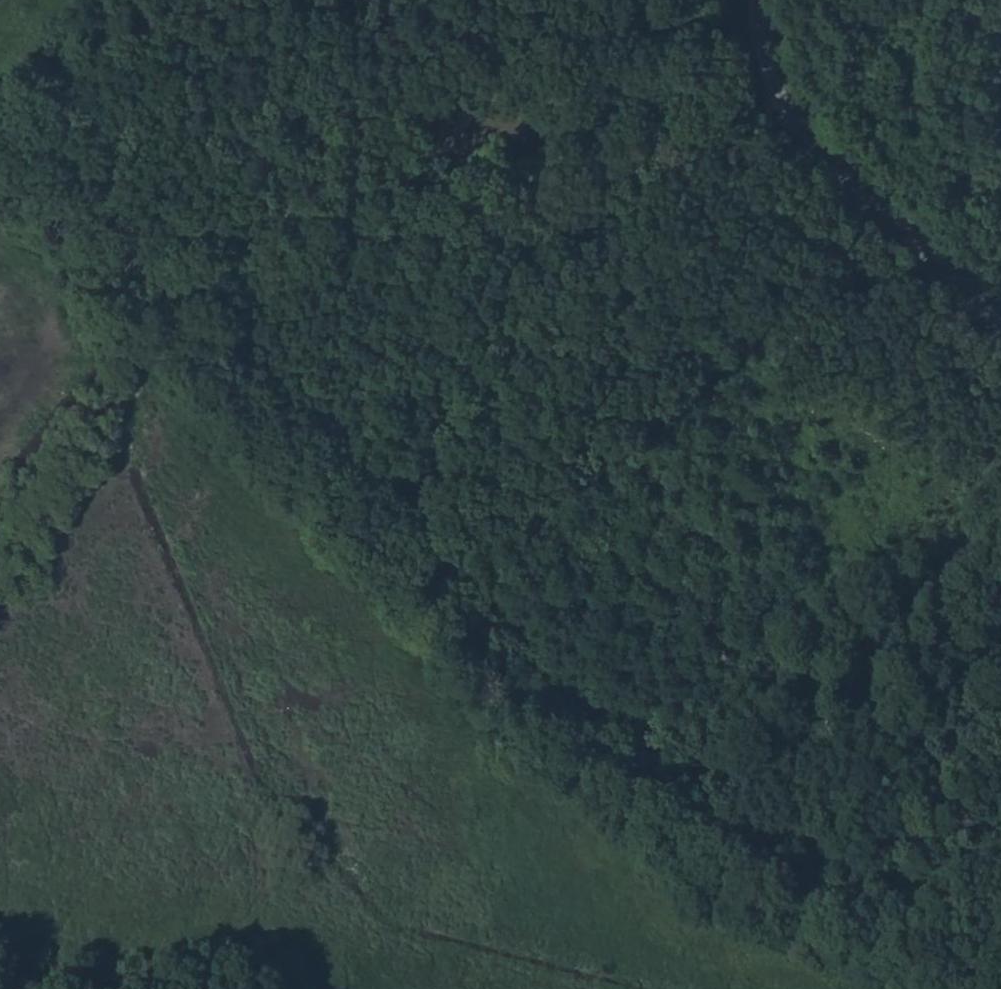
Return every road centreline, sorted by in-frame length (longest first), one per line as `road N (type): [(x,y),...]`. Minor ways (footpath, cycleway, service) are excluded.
road 1 (unclassified): [(758,0),(757,53),(785,110),(828,164),(1000,337)]

